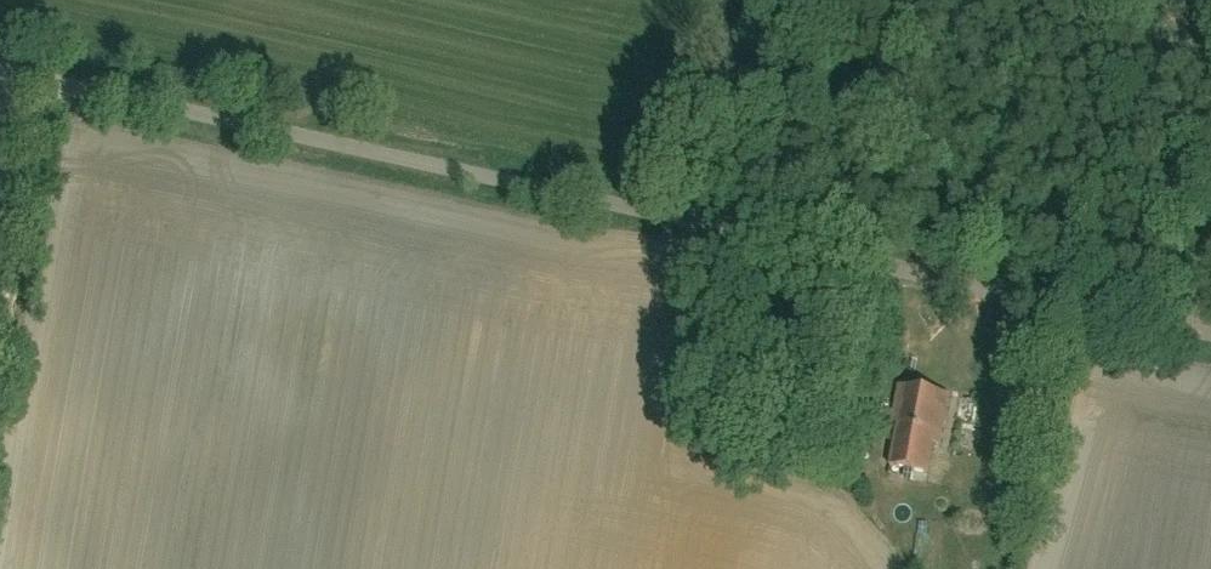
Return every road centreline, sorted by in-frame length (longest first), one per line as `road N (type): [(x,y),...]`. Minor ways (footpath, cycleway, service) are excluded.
road 1 (unclassified): [(1210,334),(0,72)]
road 2 (track): [(53,83),(0,391)]

